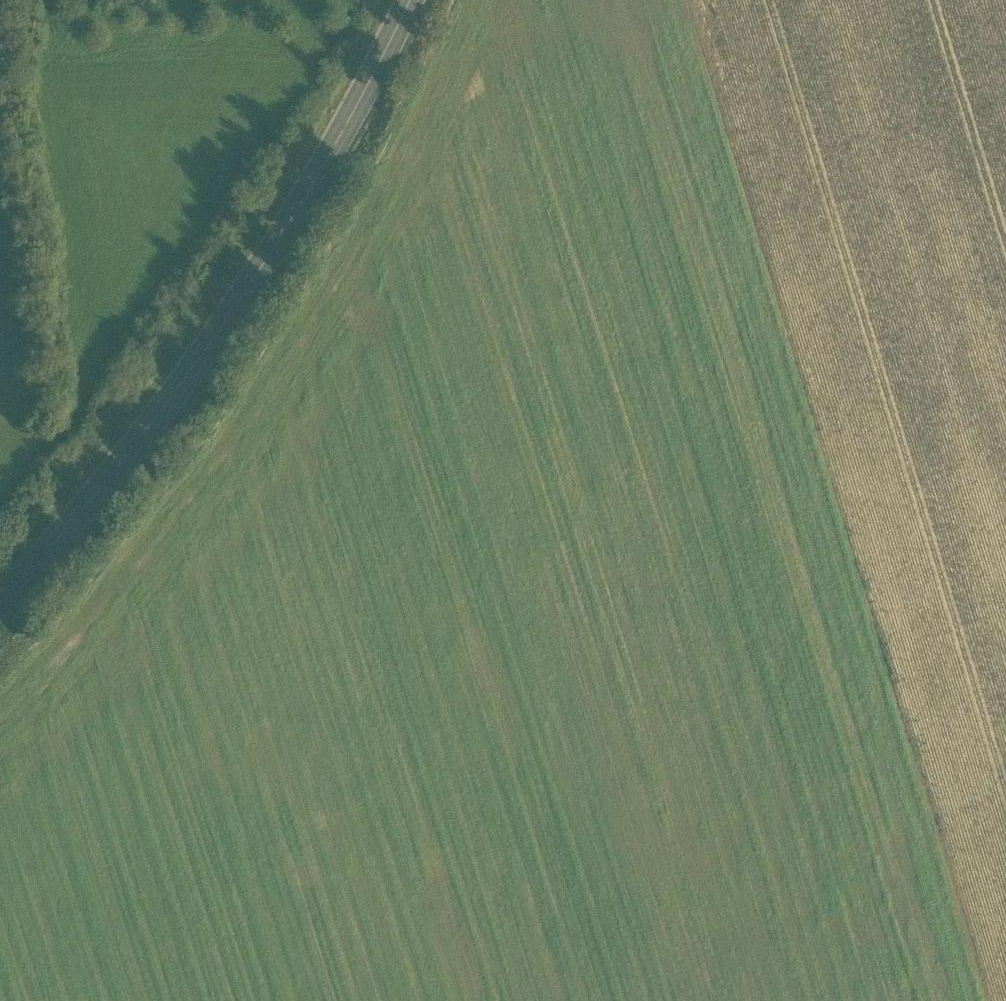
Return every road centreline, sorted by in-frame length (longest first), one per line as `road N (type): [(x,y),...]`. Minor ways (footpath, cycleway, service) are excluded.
road 1 (primary): [(410,0),(267,256),(160,411),(0,601)]

